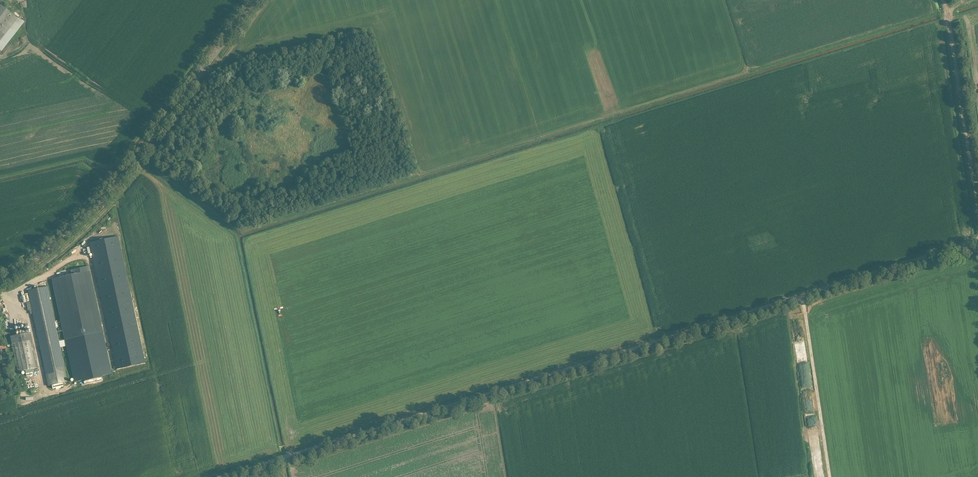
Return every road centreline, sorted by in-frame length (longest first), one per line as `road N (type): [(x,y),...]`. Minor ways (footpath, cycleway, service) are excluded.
road 1 (unclassified): [(221,476),(801,297)]
road 2 (tertiary): [(256,0),(105,196),(0,283)]
road 3 (track): [(977,217),(941,0)]
road 4 (track): [(977,241),(801,297)]
road 5 (track): [(829,476),(801,297)]

